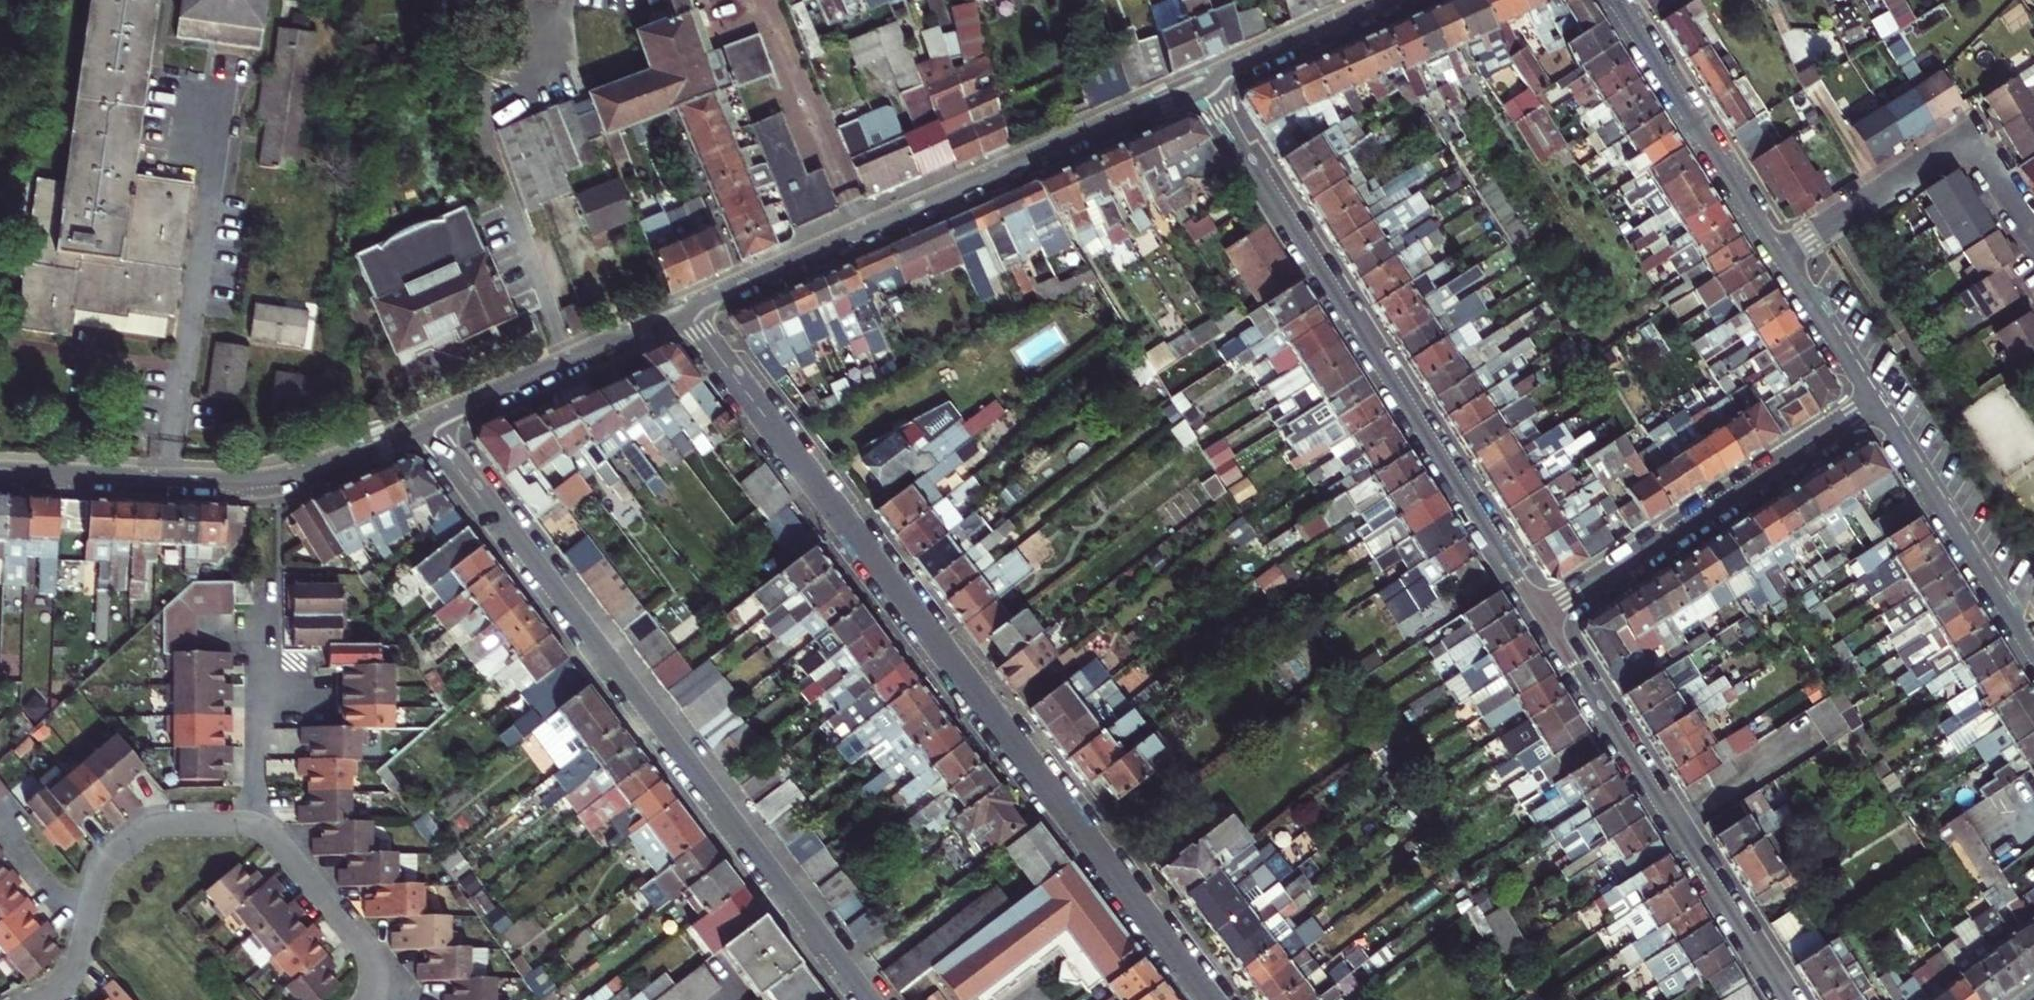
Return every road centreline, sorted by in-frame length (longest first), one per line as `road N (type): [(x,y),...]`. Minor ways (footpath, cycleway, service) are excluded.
road 1 (residential): [(685,309),(1213,999)]
road 2 (residential): [(426,426),(870,999)]
road 3 (residential): [(1544,617),(1202,82)]
road 4 (residential): [(685,309),(1202,82)]
road 5 (residential): [(1789,999),(1544,617)]
road 6 (residential): [(0,470),(273,476),(426,426)]
road 7 (residential): [(1544,617),(1874,401)]
road 8 (residential): [(1779,254),(1971,135),(2033,227)]
road 9 (residential): [(1612,0),(1779,254)]
road 10 (residential): [(1874,401),(2033,658)]
road 11 (residential): [(426,426),(685,309)]
road 12 (residential): [(252,826),(255,706),(272,581)]
road 13 (residential): [(252,826),(175,823),(142,832),(107,864),(86,925)]
road 14 (residential): [(1202,82),(1389,0)]
road 15 (residential): [(376,979),(357,935),(280,842),(252,826)]
road 16 (residential): [(1779,254),(1874,401)]
road 17 (residential): [(0,830),(86,925)]

